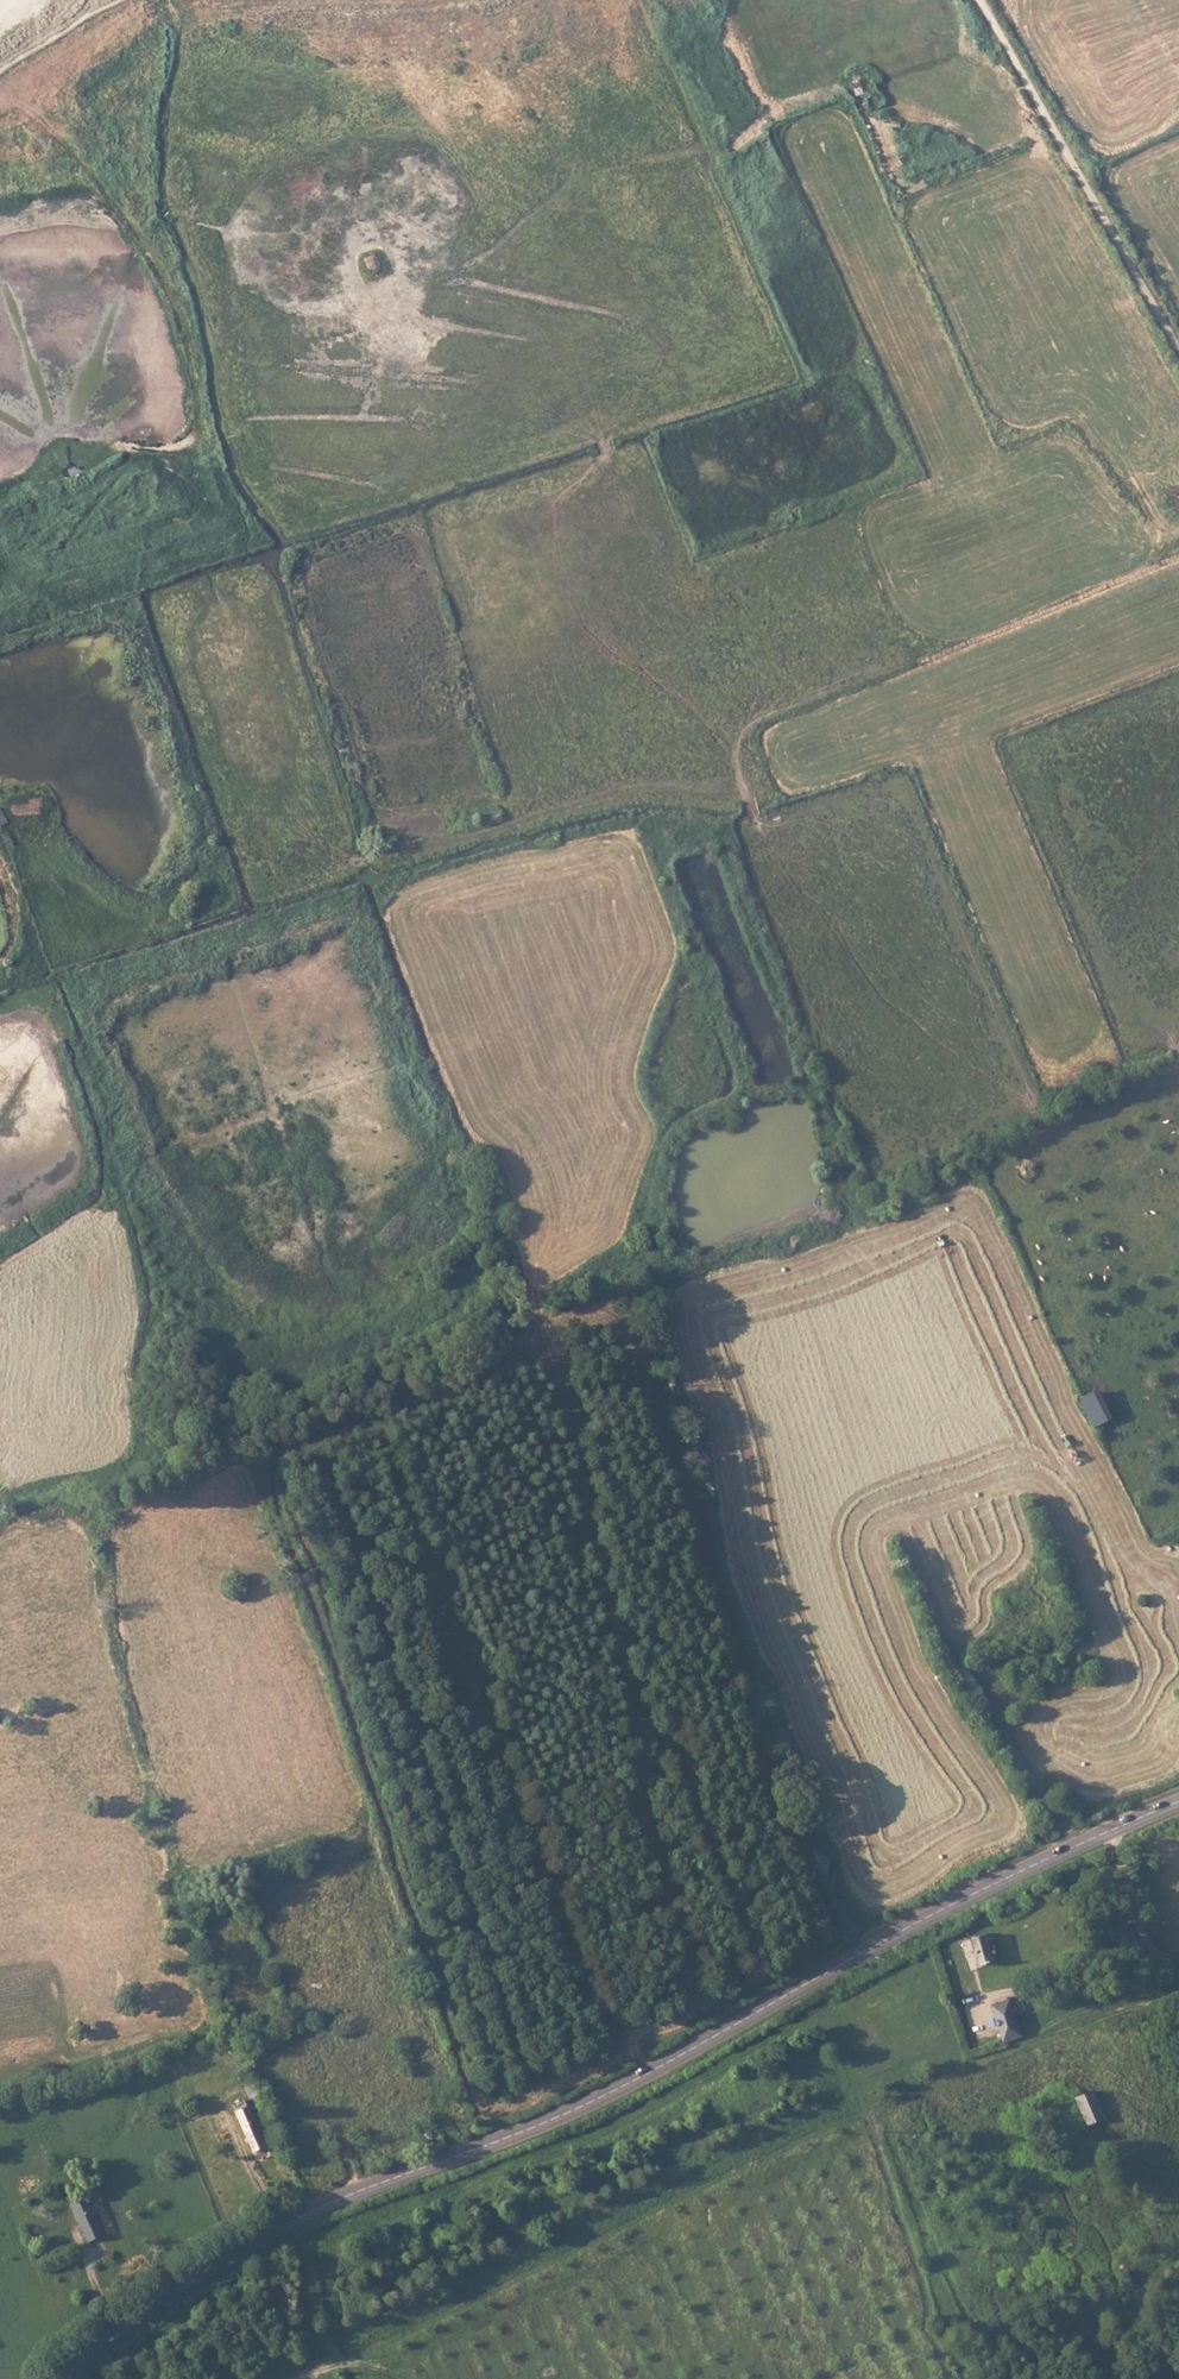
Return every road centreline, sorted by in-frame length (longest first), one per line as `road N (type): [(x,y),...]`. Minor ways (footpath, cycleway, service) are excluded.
road 1 (secondary): [(52,2378),(329,2205),(599,2098),(868,1948),(1178,1803)]
road 2 (unclassified): [(1178,346),(980,0)]
road 3 (track): [(0,88),(136,6),(341,0)]

